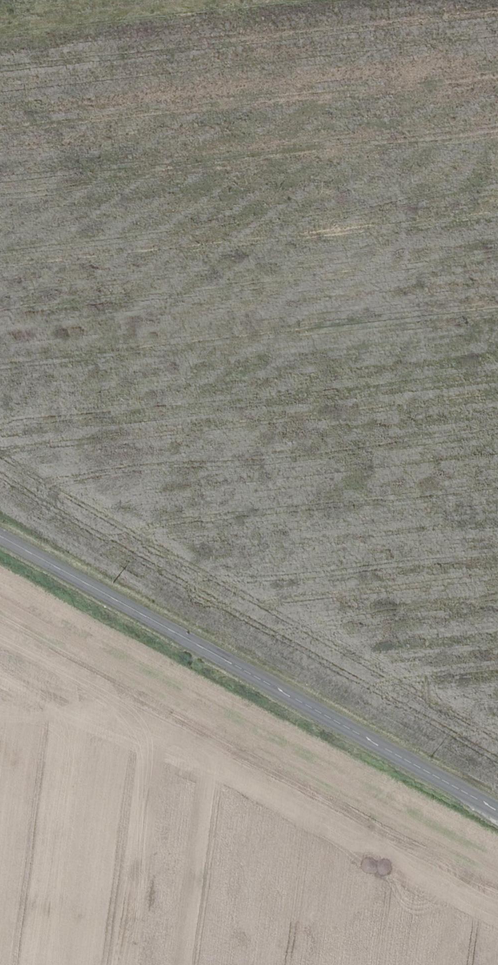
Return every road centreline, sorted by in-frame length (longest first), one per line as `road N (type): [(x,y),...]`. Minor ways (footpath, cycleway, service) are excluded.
road 1 (tertiary): [(0,536),(497,808)]

